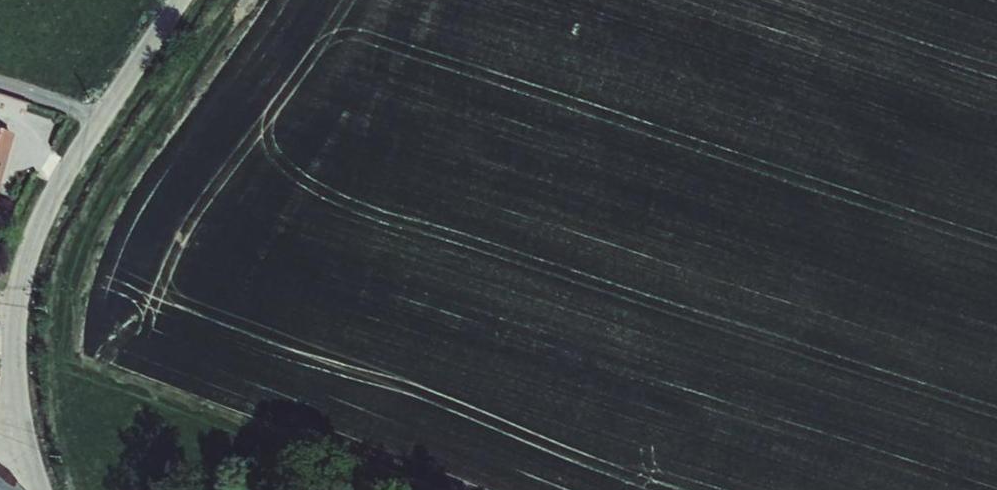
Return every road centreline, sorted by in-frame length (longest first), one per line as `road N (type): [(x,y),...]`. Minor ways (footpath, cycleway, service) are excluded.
road 1 (residential): [(174,0),(94,125),(20,275),(0,440)]

